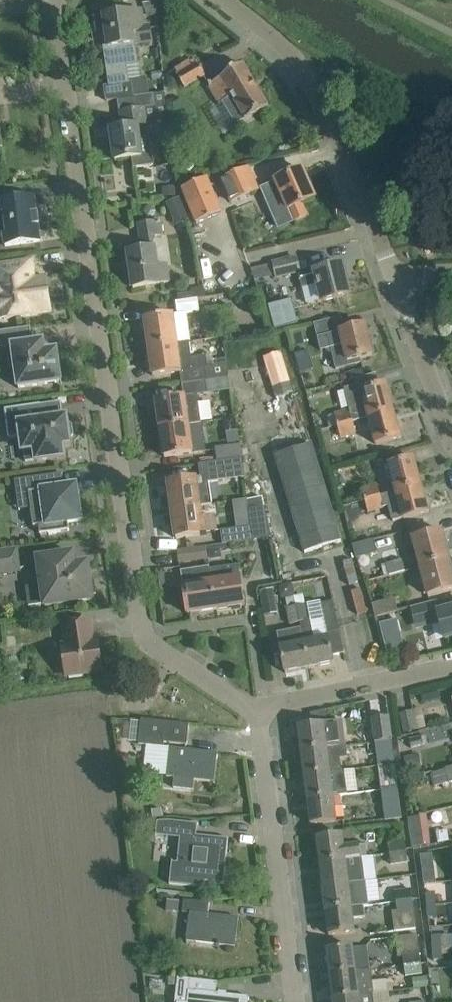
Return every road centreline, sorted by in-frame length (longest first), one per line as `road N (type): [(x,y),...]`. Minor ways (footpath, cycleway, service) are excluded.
road 1 (residential): [(57,0),(142,627),(146,641),(257,709)]
road 2 (residential): [(295,1001),(257,709)]
road 3 (residential): [(396,283),(349,159),(301,69)]
road 4 (residential): [(257,709),(451,666)]
road 5 (residential): [(451,438),(396,283)]

